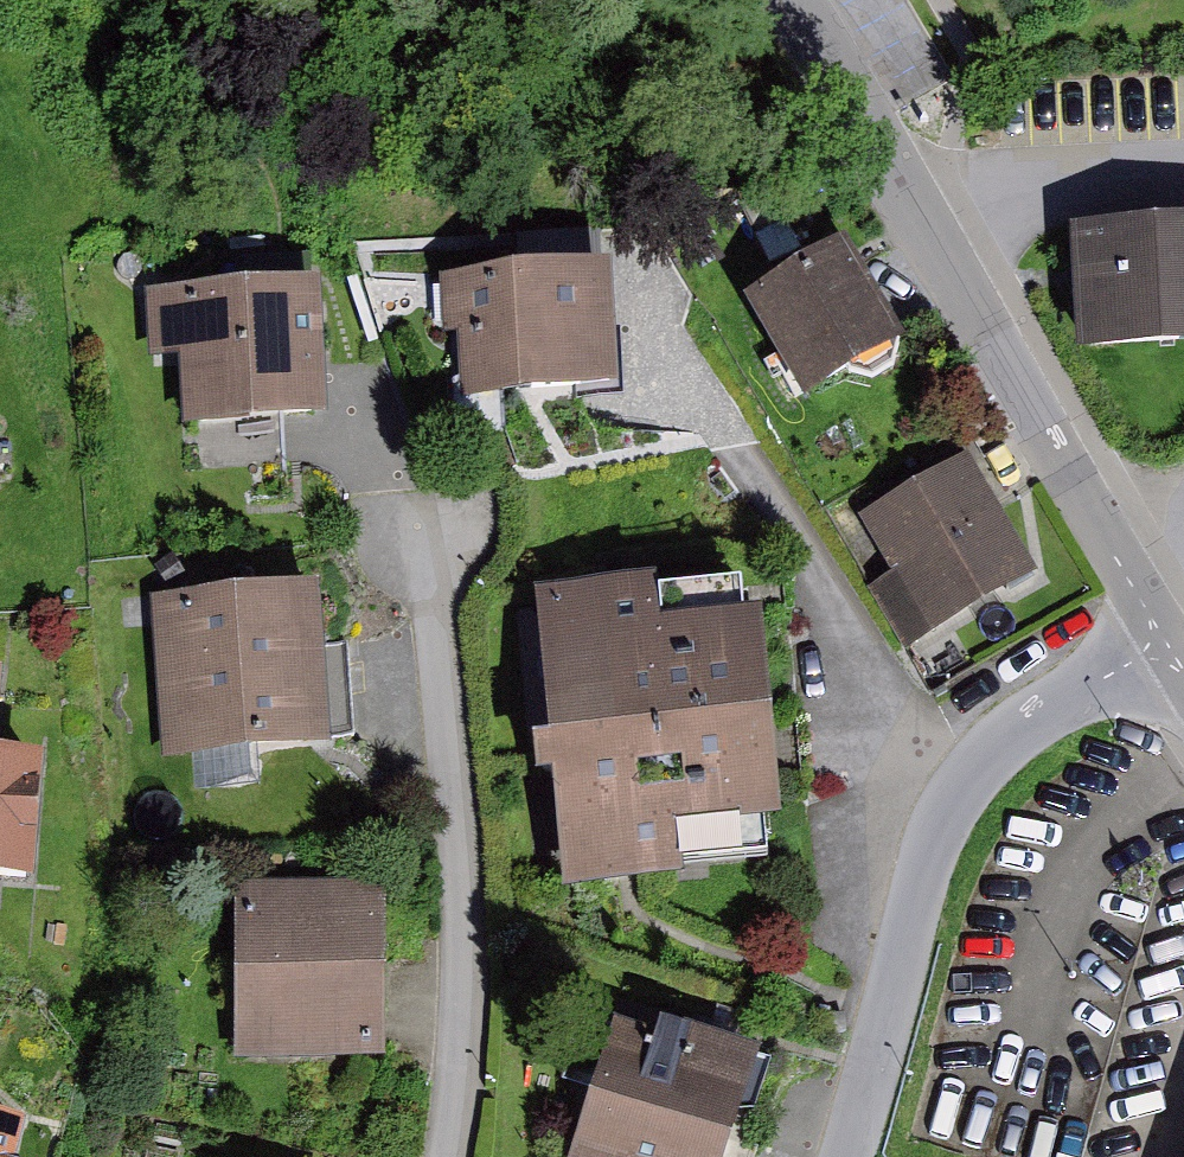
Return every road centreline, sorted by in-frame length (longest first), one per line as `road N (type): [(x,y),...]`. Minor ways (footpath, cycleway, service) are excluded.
road 1 (residential): [(796,0),(1169,625)]
road 2 (residential): [(439,1156),(454,1087),(461,892),(421,503)]
road 3 (residential): [(1169,625),(1039,707),(954,795),(922,877),(845,1156)]

